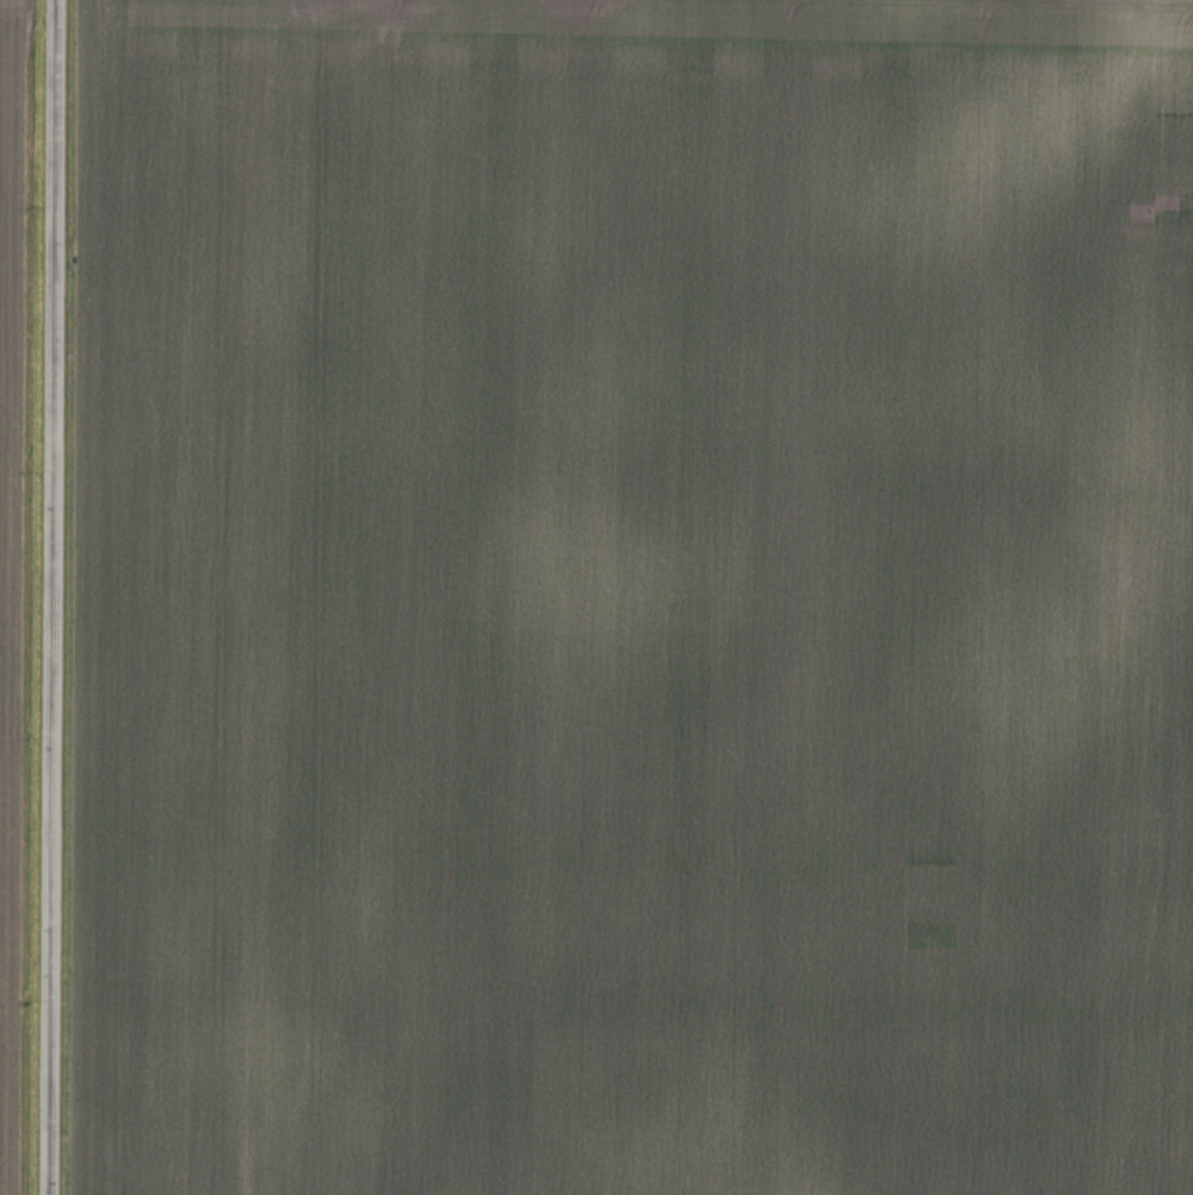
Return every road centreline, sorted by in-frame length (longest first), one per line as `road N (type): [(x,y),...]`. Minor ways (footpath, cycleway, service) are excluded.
road 1 (residential): [(38,1194),(53,0)]

